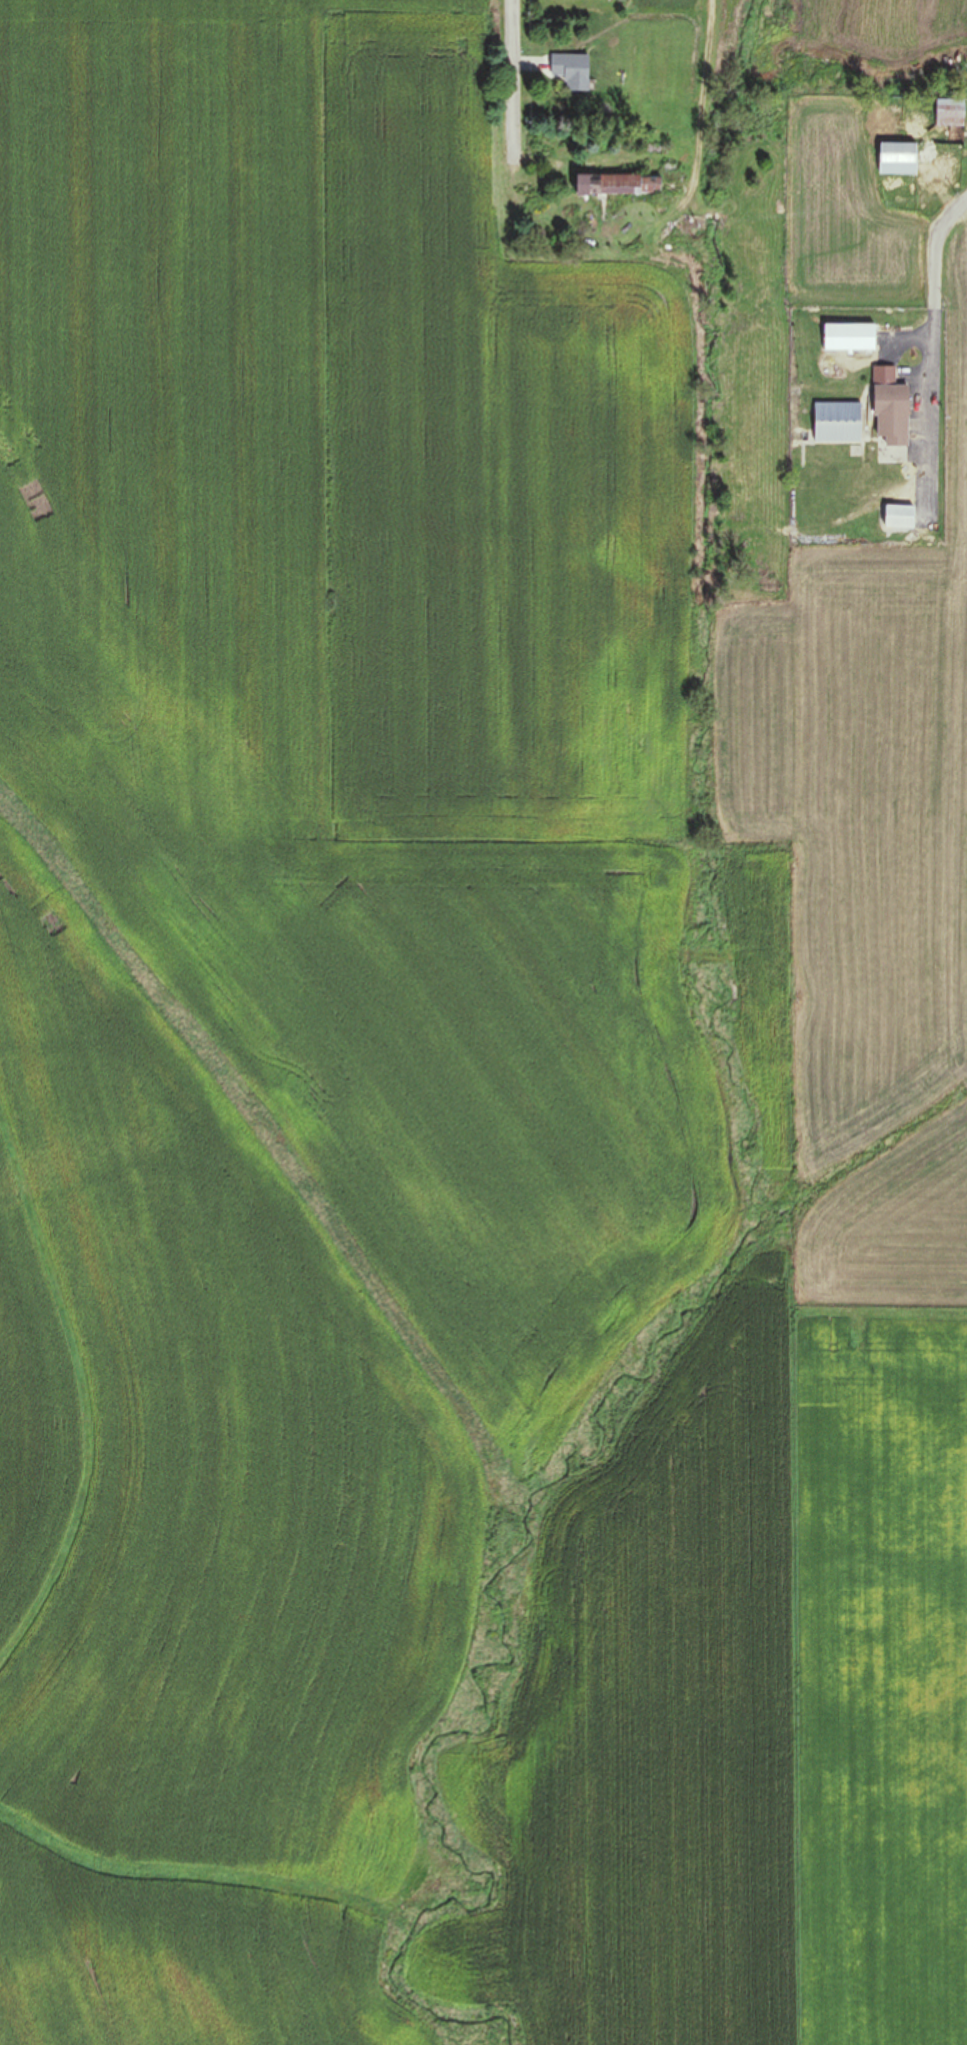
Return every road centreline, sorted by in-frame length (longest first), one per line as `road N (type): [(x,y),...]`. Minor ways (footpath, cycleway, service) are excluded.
road 1 (residential): [(966,204),(939,231),(939,319)]

